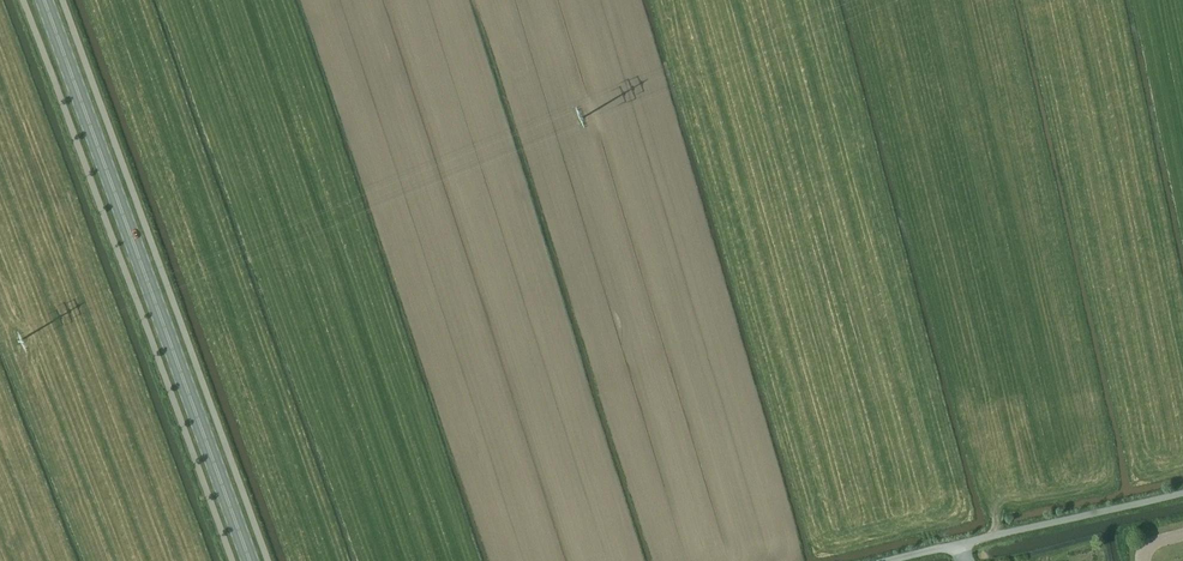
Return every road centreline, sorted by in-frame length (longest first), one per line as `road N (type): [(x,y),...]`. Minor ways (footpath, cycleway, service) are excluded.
road 1 (primary): [(252,560),(47,0)]
road 2 (unclassified): [(889,560),(1182,492)]

